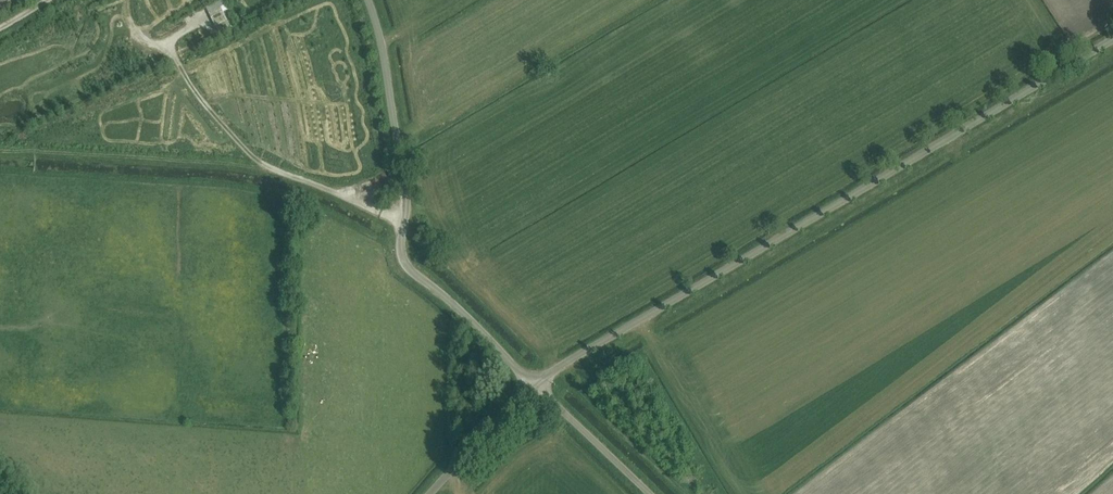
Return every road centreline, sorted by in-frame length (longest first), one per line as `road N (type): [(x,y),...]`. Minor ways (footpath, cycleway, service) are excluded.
road 1 (unclassified): [(534,384),(1112,39)]
road 2 (unclassified): [(534,384),(403,257),(408,199),(369,0)]
road 3 (unclassified): [(649,493),(534,384)]
road 4 (unclassified): [(431,493),(534,384)]

